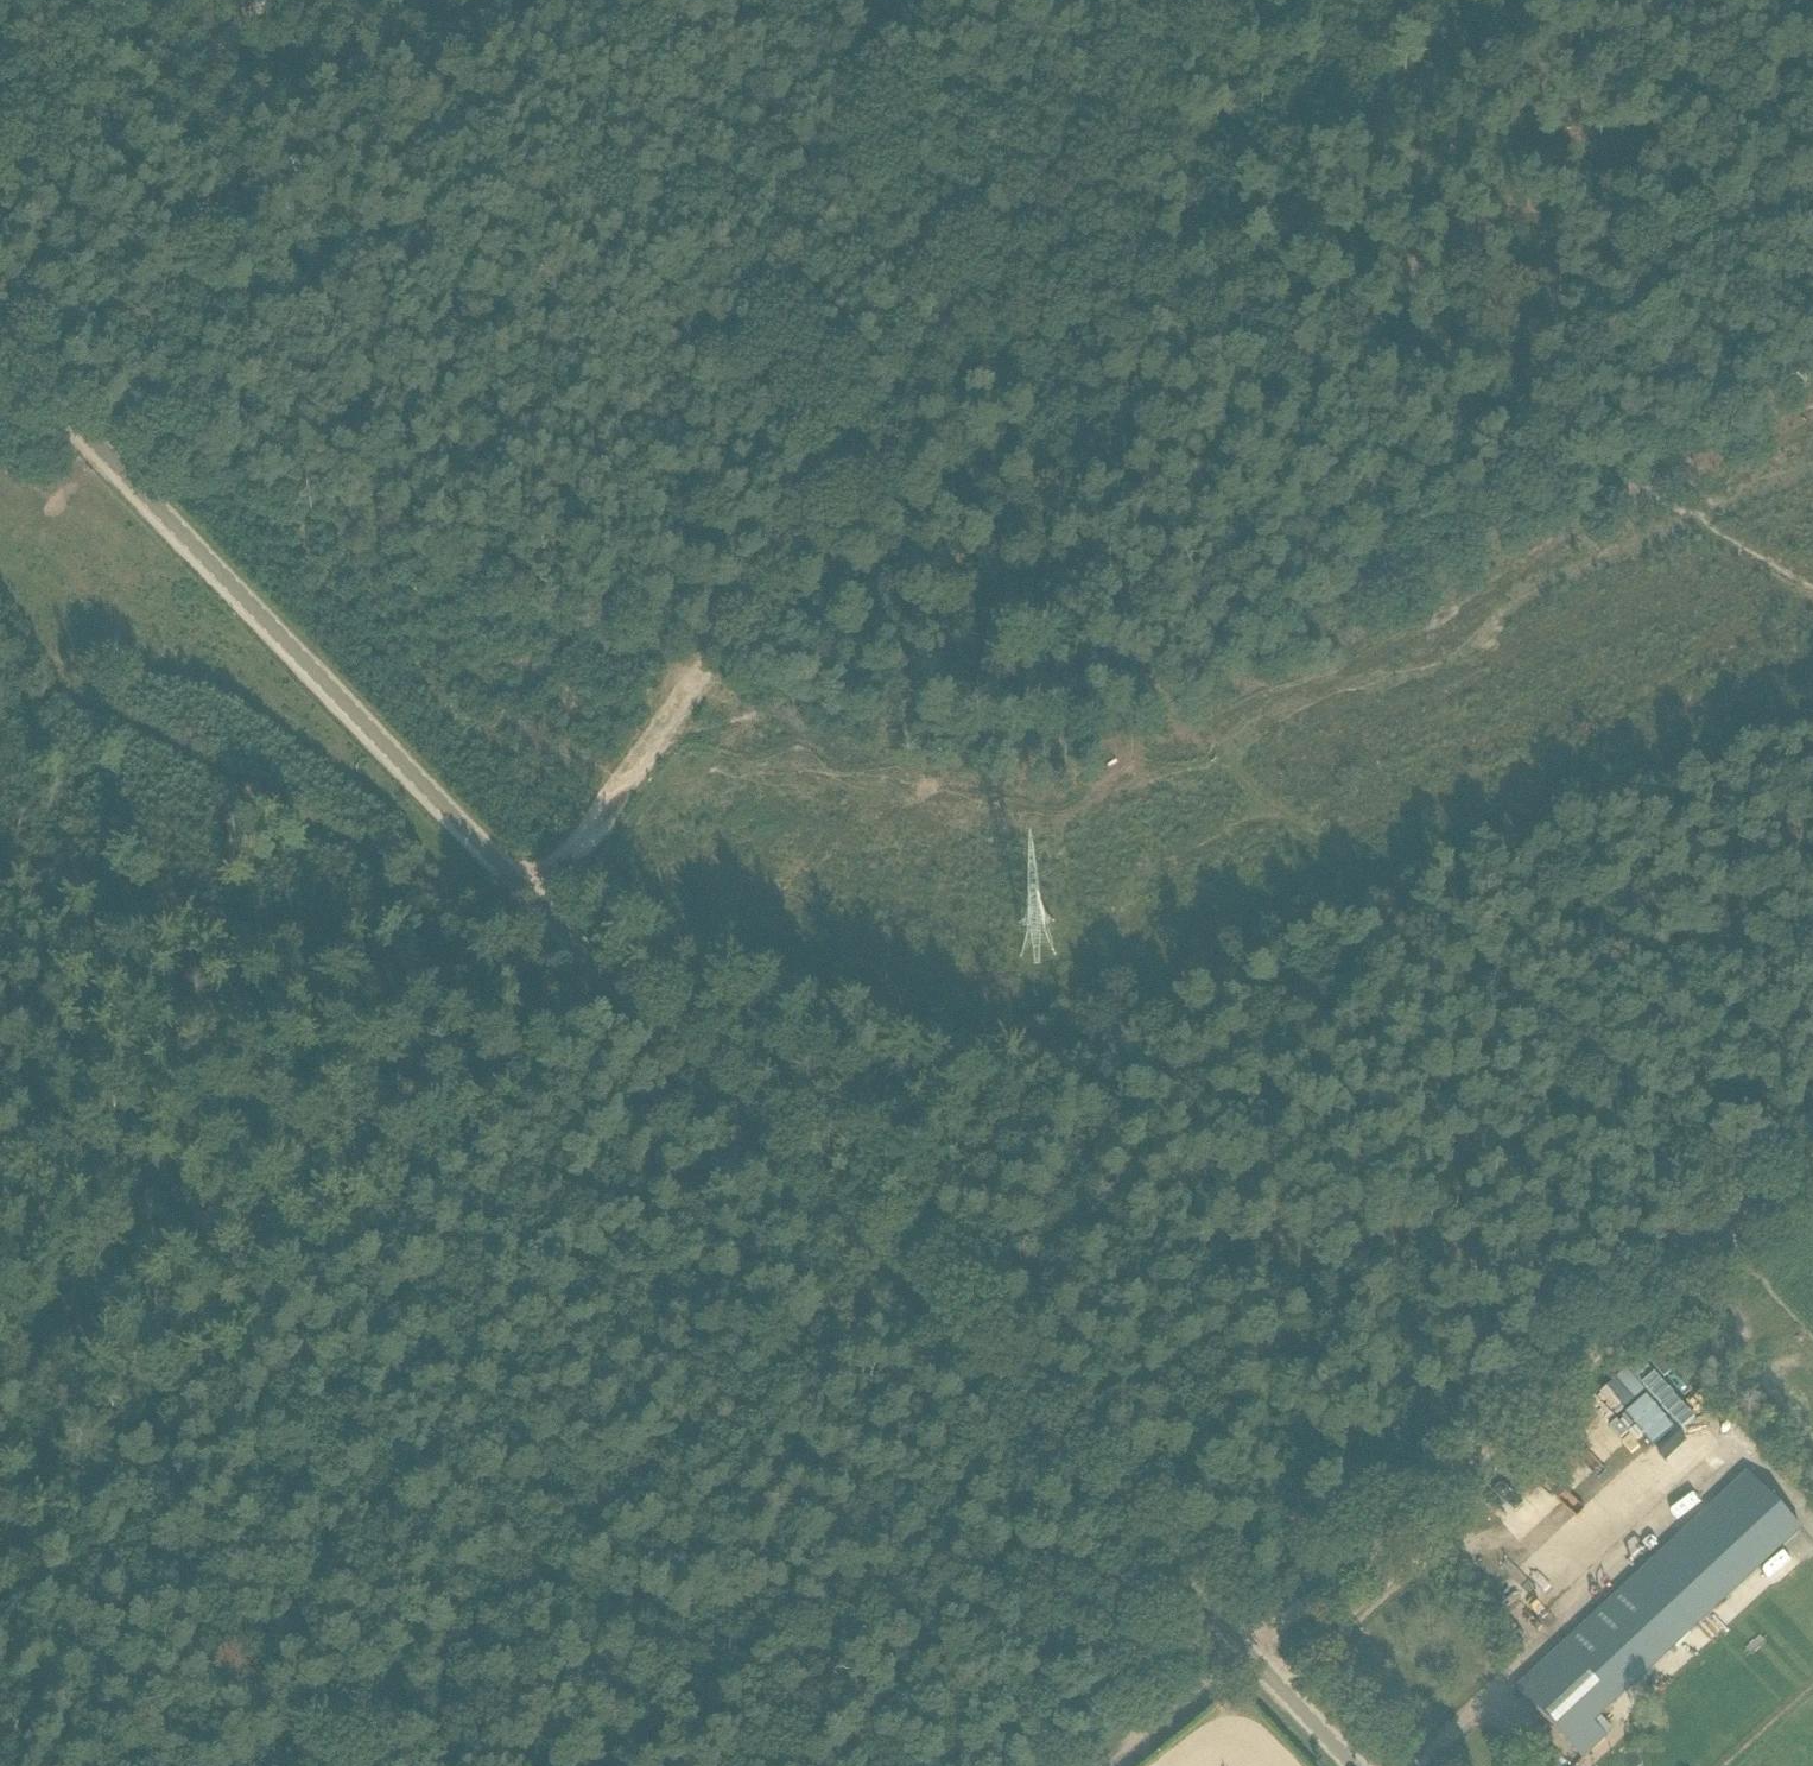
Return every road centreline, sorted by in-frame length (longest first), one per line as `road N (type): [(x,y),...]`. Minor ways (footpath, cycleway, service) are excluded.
road 1 (residential): [(1354,1765),(0,345)]
road 2 (track): [(434,991),(531,895),(1201,0)]
road 3 (track): [(1105,1765),(1812,1162)]
road 4 (track): [(332,1765),(891,1275)]
road 5 (track): [(1626,484),(1069,180)]
road 6 (track): [(0,1408),(434,991)]
road 7 (track): [(1765,1203),(1462,965),(1391,893)]
road 8 (track): [(847,475),(1180,731)]
road 9 (track): [(107,452),(19,539)]

